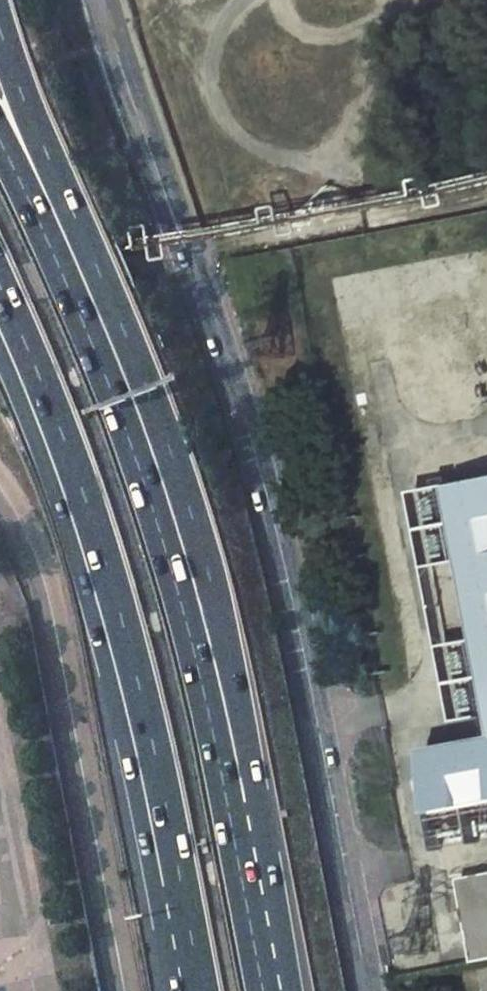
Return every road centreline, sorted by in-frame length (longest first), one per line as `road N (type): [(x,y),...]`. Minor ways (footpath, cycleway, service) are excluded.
road 1 (tertiary): [(367,990),(318,717),(255,444),(102,0)]
road 2 (motorway): [(242,803),(237,711),(213,581),(150,382),(0,28)]
road 3 (motorway): [(242,803),(203,651),(117,400),(0,138)]
road 4 (unclassified): [(0,490),(46,591),(123,990)]
road 5 (motorway): [(79,507),(146,751),(193,990)]
road 6 (motorway): [(0,286),(79,507)]
road 7 (motorway): [(275,990),(242,803)]
road 8 (motorway): [(0,342),(79,507)]

